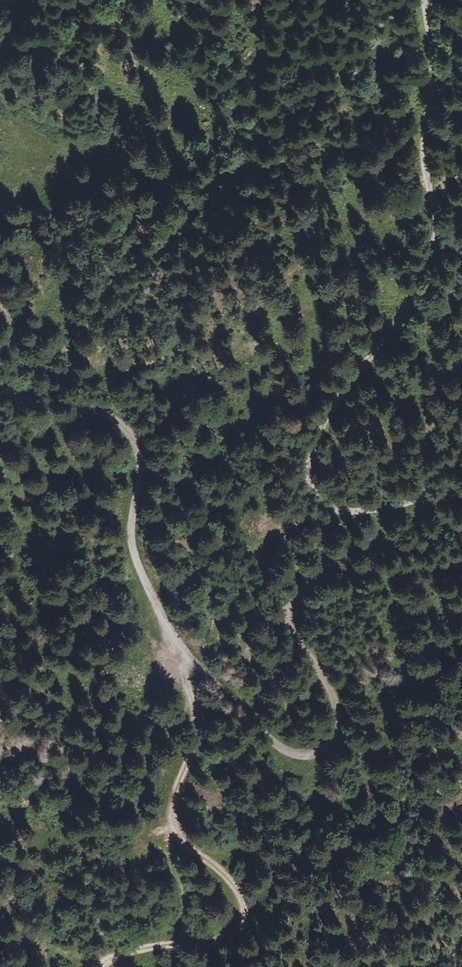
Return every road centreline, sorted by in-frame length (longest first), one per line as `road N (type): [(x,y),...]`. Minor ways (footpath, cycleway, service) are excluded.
road 1 (track): [(0,391),(97,410),(124,425),(139,464),(131,533),(152,594),(206,676),(279,747),(316,751),(335,730),(318,668),(295,637),(288,610),(298,599),(316,587),(461,565)]
road 2 (track): [(461,496),(339,511),(318,499),(312,483),(323,435),(404,318),(437,237),(424,143),(431,52),(423,0)]
road 3 (track): [(183,645),(193,740),(172,810),(185,839),(238,880),(250,901),(225,928),(101,966)]

